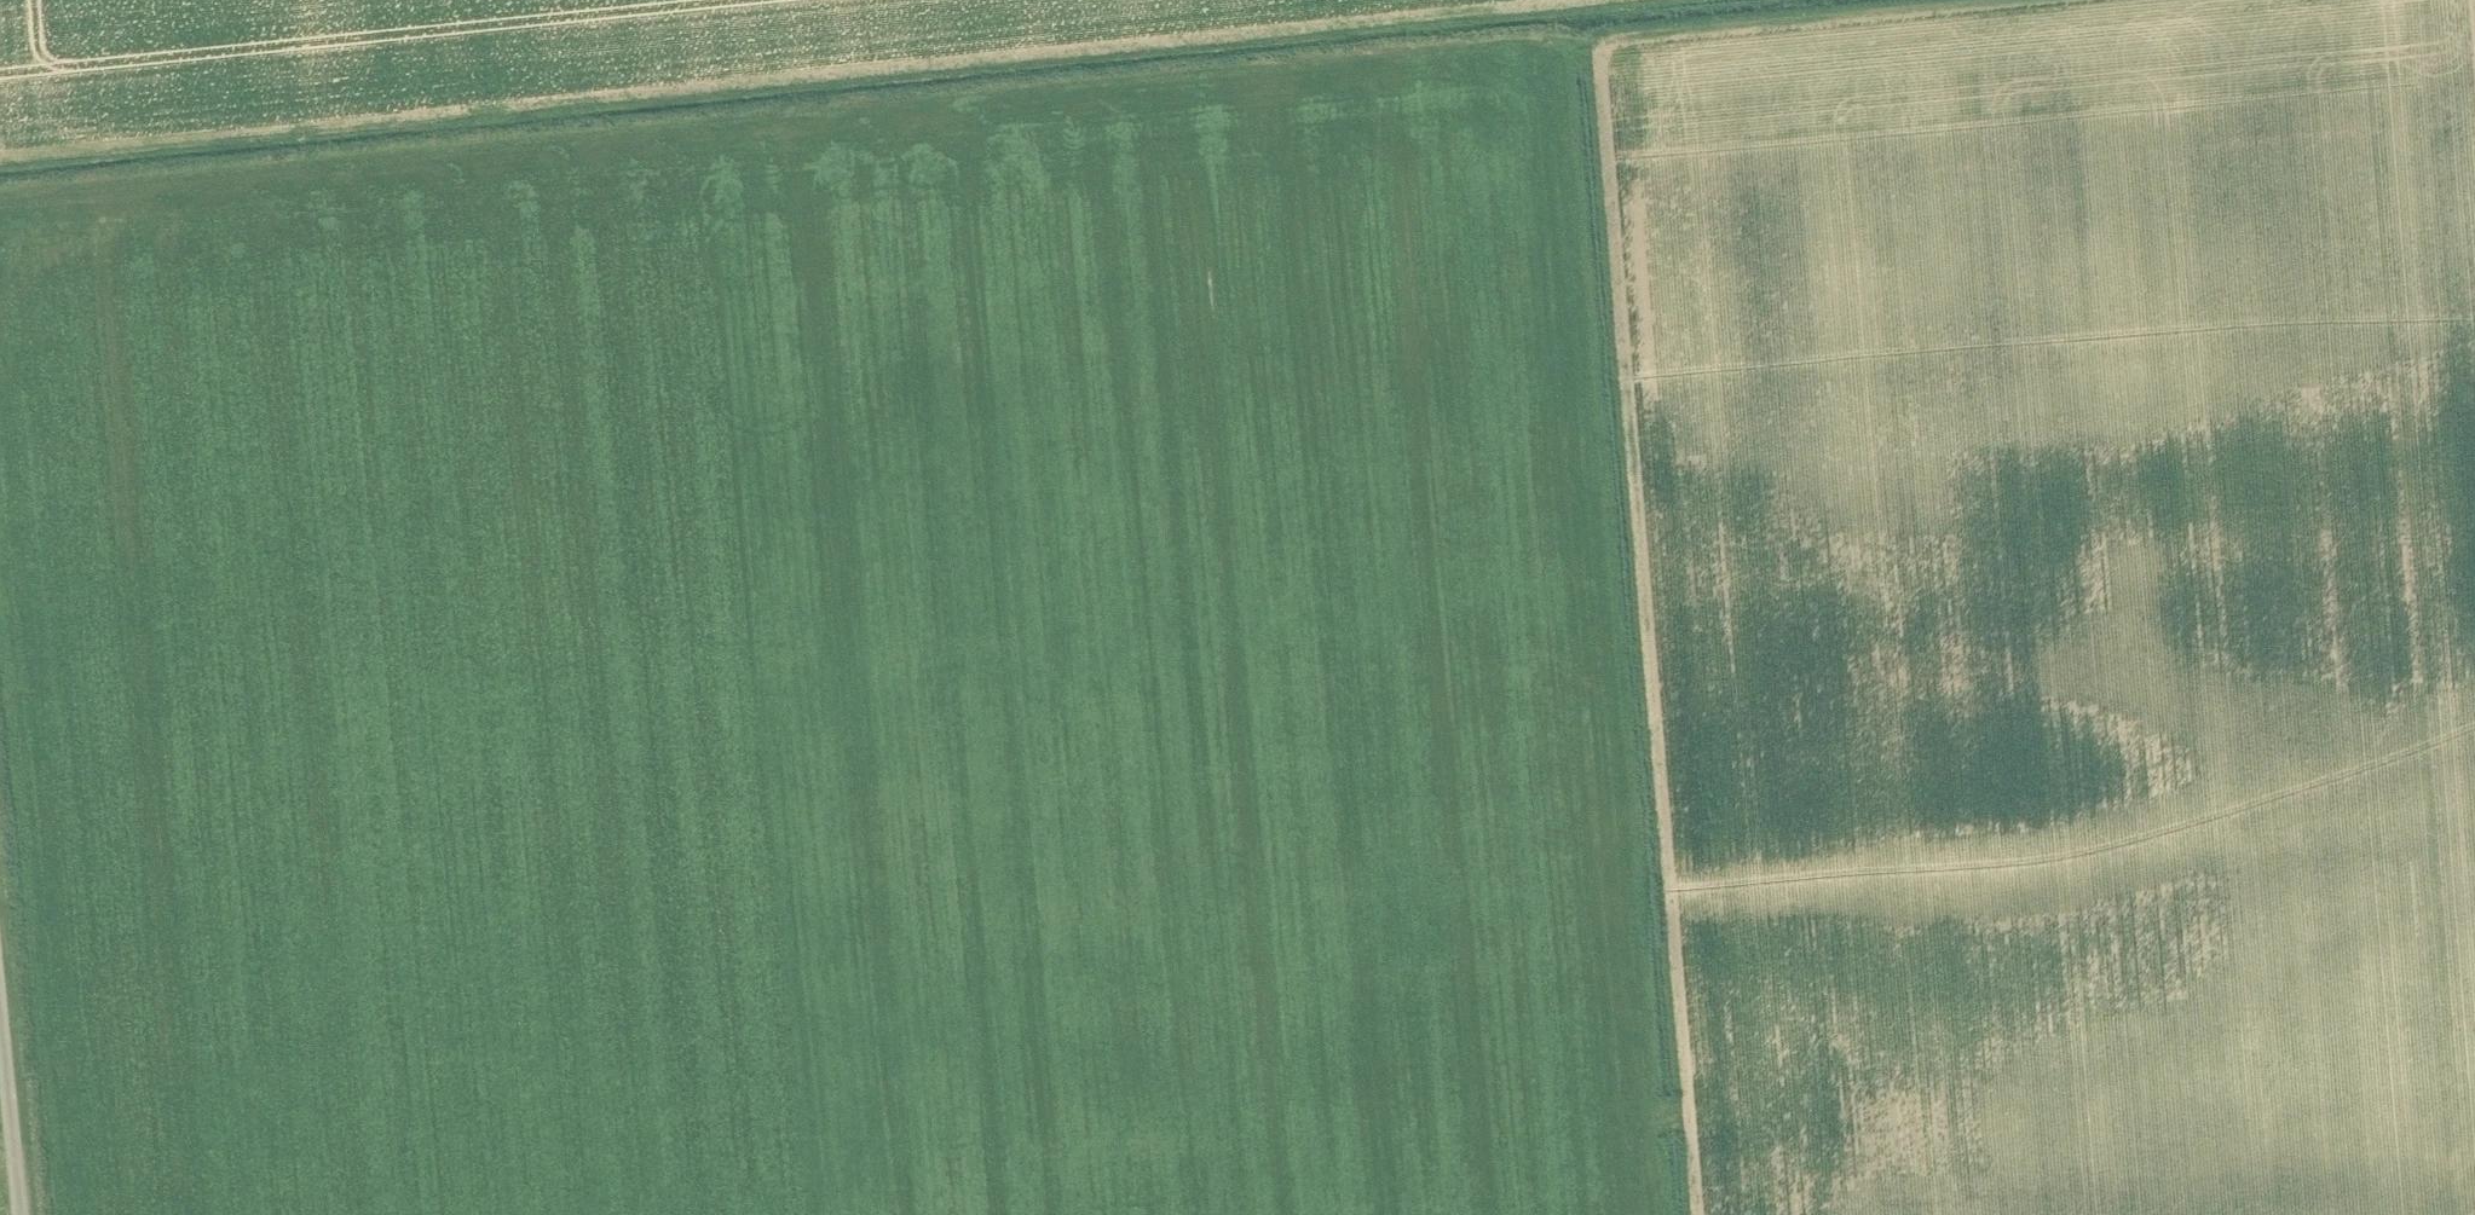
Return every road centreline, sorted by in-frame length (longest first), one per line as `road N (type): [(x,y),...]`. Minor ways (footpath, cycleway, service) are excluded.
road 1 (unclassified): [(21,1214),(0,1004)]

